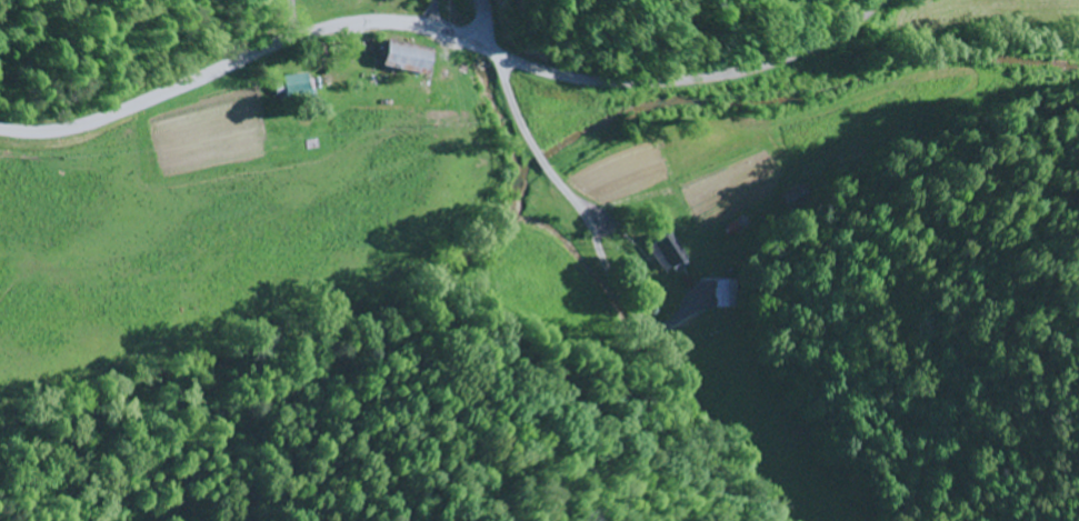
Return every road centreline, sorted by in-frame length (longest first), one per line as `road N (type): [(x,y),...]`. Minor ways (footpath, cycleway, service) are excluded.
road 1 (tertiary): [(0,131),(94,124),(290,42),(349,27),(419,28),(498,57)]
road 2 (residential): [(498,57),(607,86),(727,78),(825,46),(883,0)]
road 3 (residential): [(485,0),(523,123),(592,224),(666,357)]

